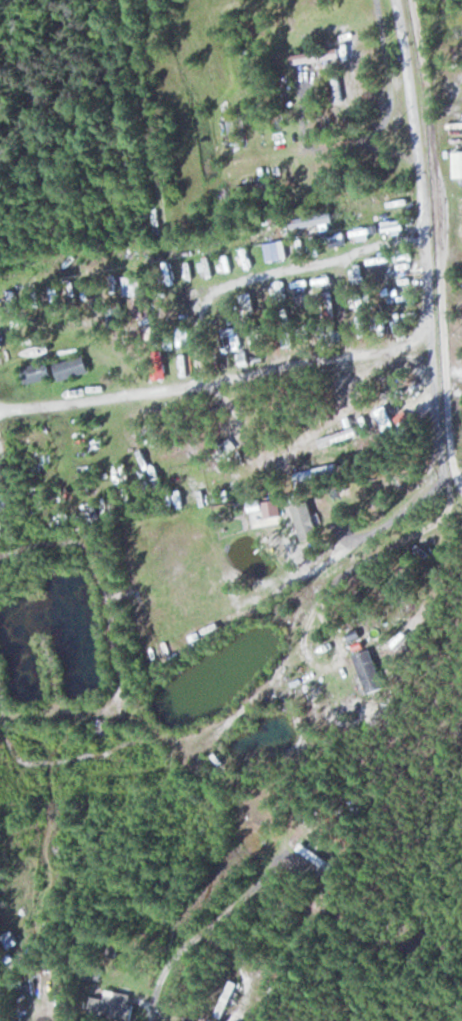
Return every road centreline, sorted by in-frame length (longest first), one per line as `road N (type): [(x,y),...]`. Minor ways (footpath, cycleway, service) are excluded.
road 1 (residential): [(0,401),(12,406),(427,347),(377,0)]

